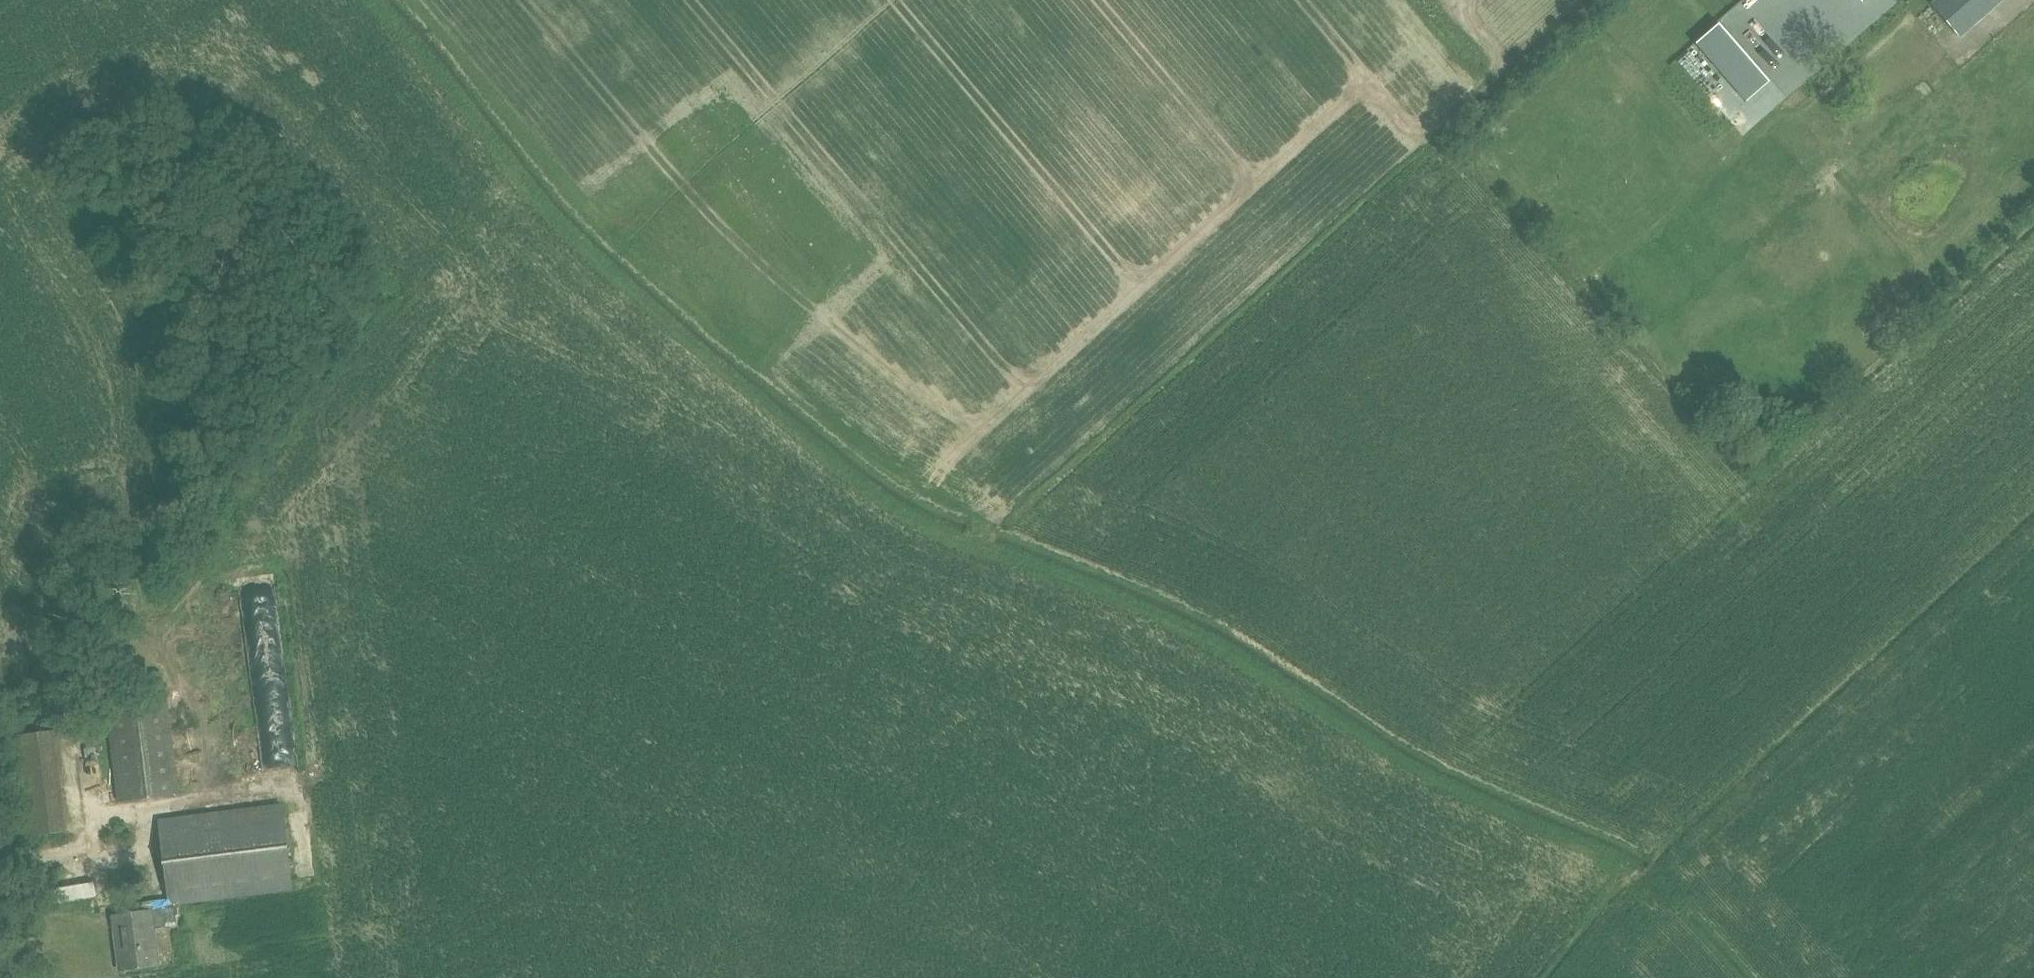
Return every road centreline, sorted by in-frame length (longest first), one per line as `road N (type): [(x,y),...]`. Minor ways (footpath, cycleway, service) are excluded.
road 1 (track): [(363,0),(505,166),(722,382),(811,464),(954,547)]
road 2 (track): [(138,0),(400,306),(517,178)]
road 3 (track): [(464,236),(259,0)]

